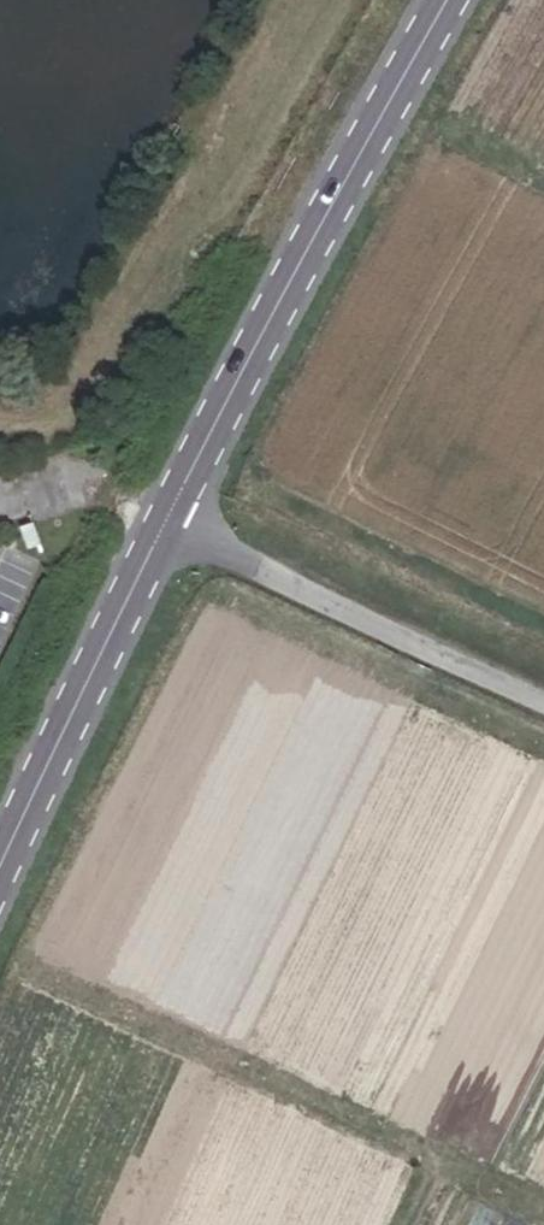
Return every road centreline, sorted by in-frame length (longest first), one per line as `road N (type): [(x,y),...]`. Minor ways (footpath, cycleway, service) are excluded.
road 1 (primary): [(165,524),(447,0)]
road 2 (track): [(543,1218),(11,968)]
road 3 (unclassified): [(165,524),(543,708)]
road 4 (primary): [(0,877),(165,524)]

